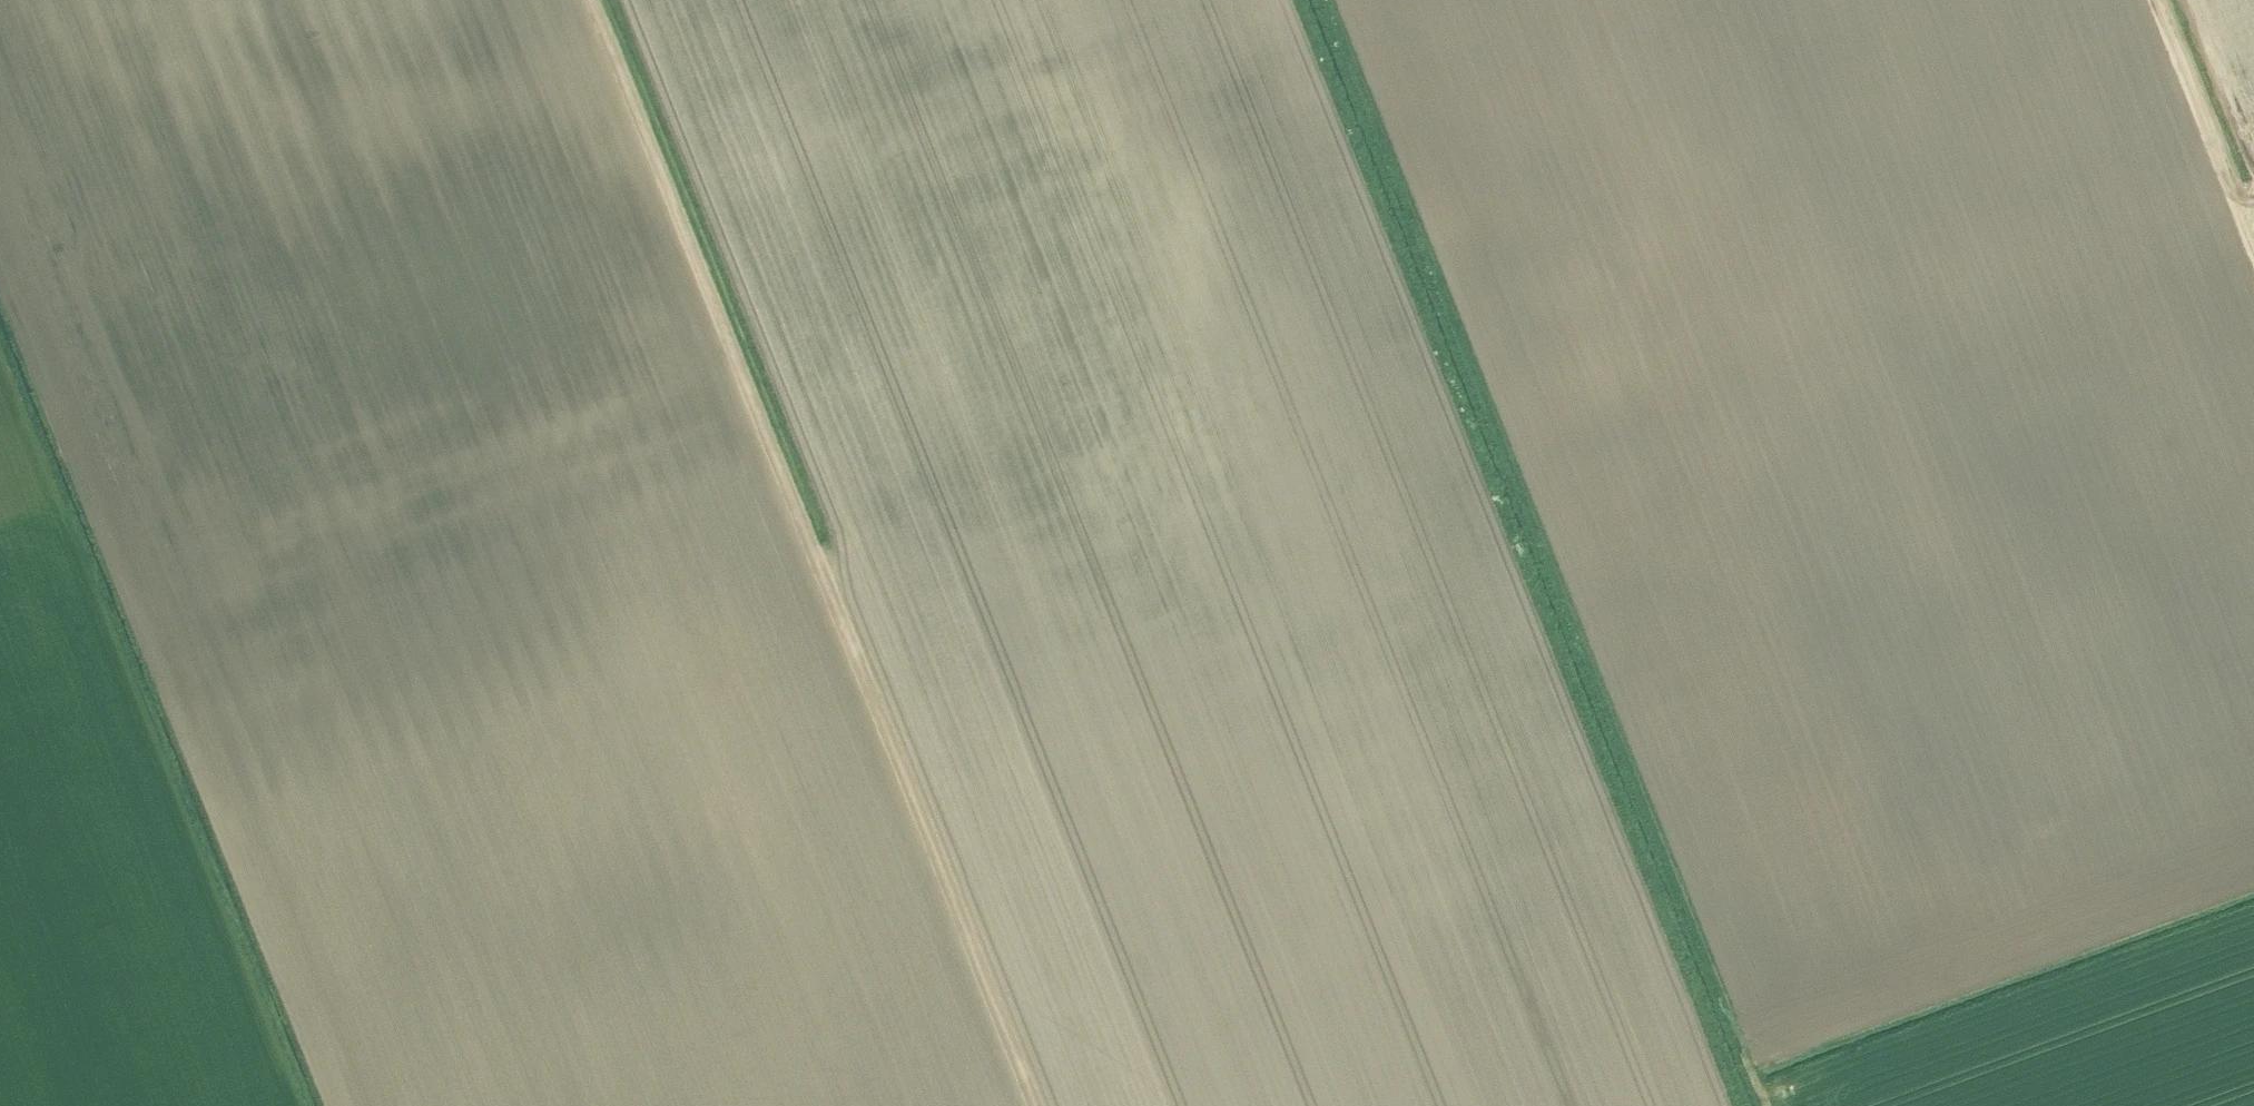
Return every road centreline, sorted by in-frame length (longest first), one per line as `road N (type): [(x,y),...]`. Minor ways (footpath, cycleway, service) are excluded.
road 1 (track): [(1035,1105),(594,0)]
road 2 (track): [(2253,233),(2161,0)]

